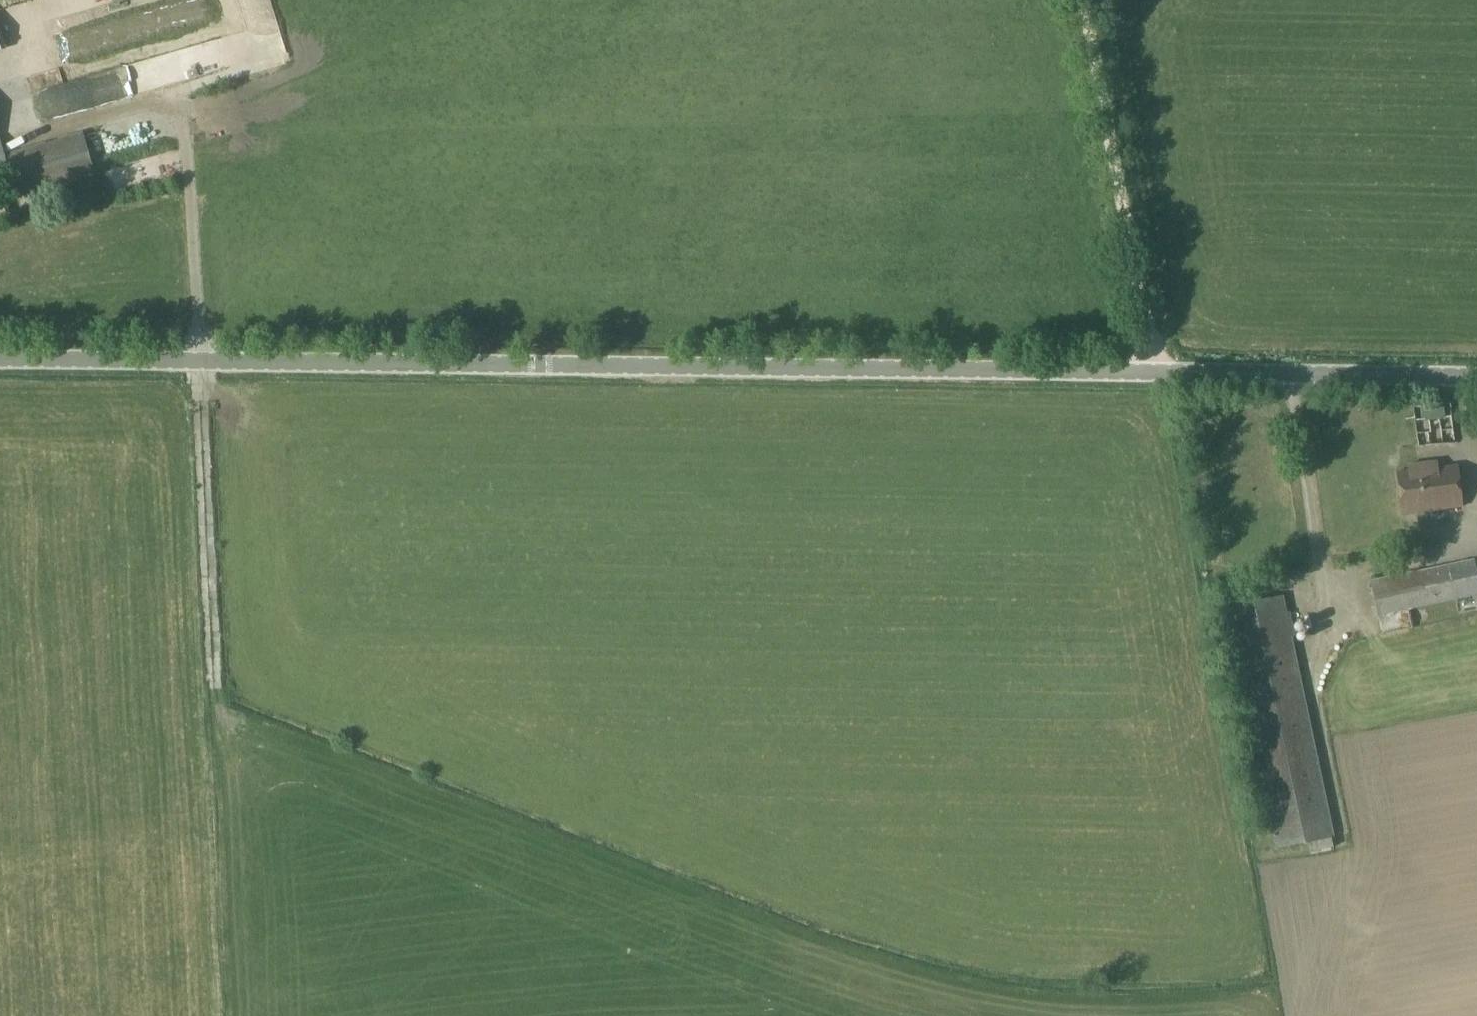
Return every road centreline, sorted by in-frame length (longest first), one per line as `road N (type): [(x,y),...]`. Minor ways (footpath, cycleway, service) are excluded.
road 1 (tertiary): [(1476,379),(0,363)]
road 2 (track): [(1152,373),(1077,0)]

